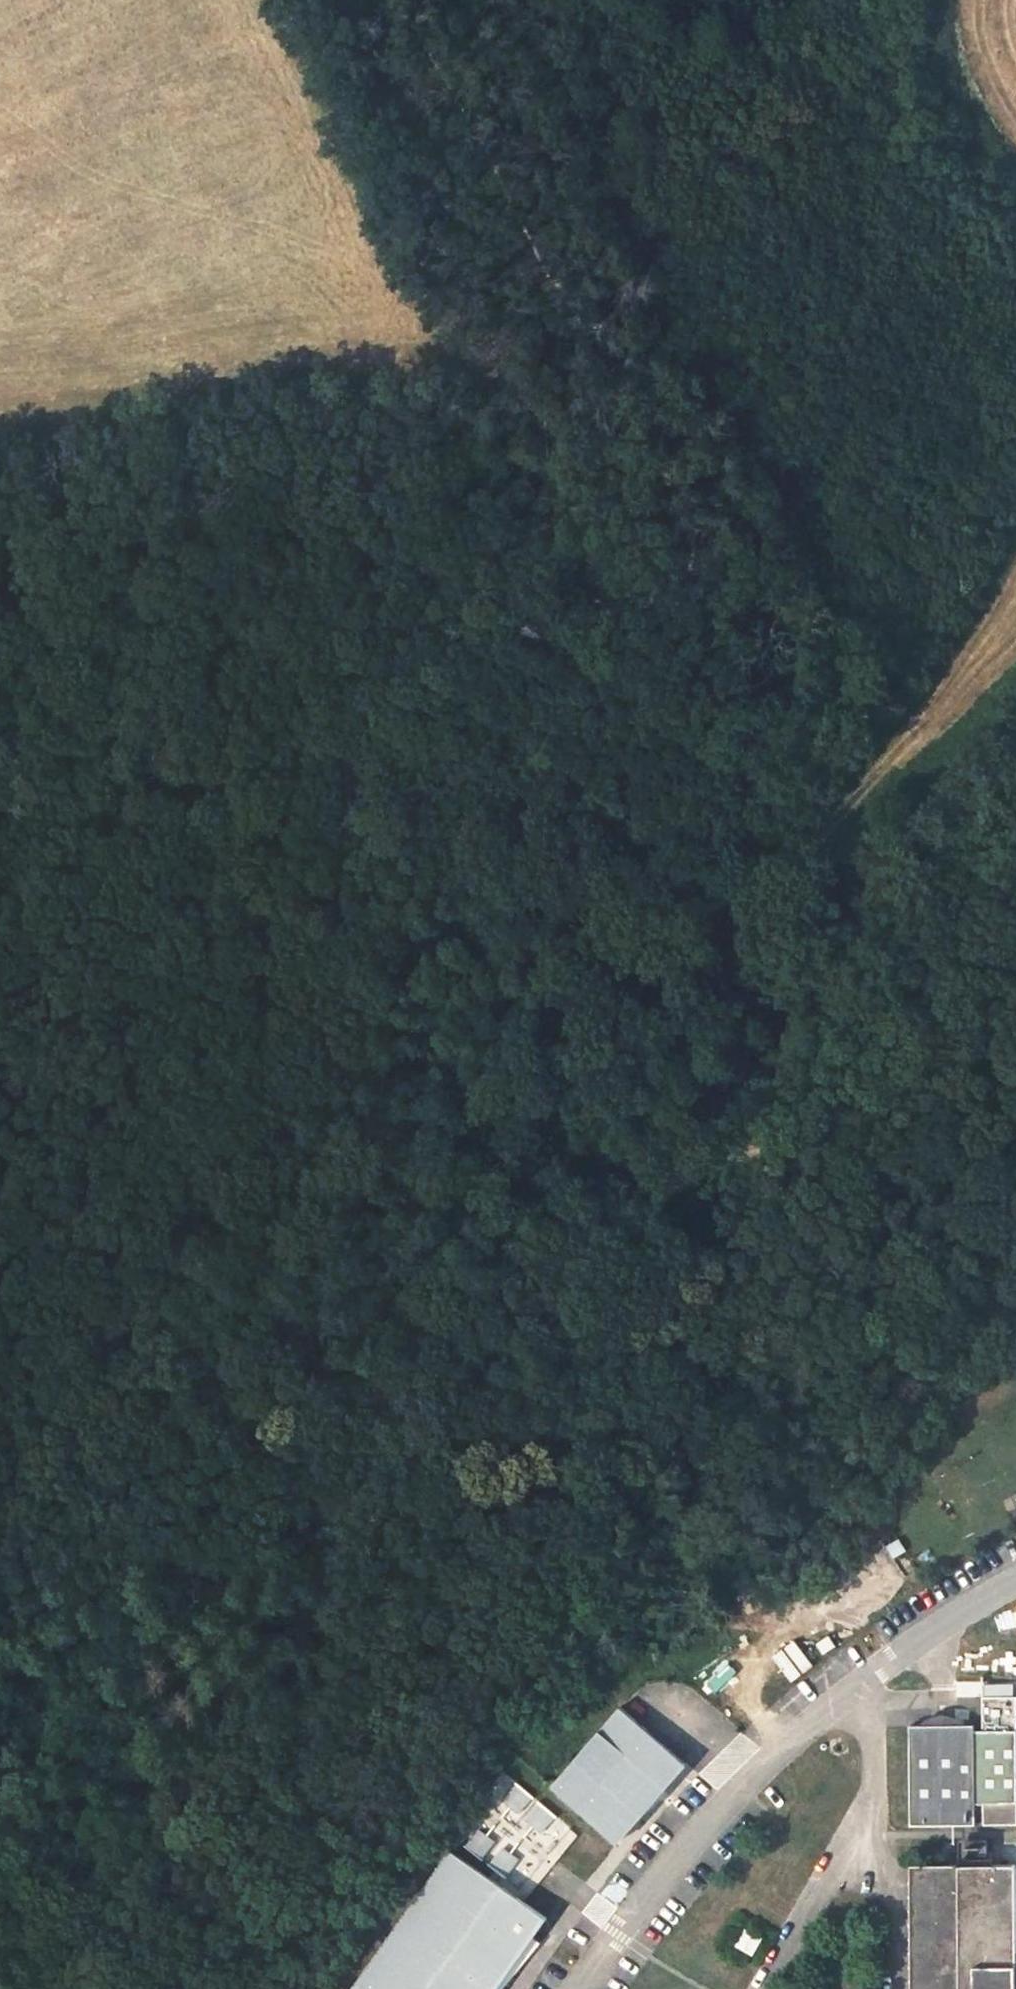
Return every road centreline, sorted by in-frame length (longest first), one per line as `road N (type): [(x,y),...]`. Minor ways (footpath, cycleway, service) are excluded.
road 1 (track): [(0,1982),(95,1897),(190,1746),(314,1606),(391,1375),(415,1338),(598,1210),(707,1148),(754,1081)]

